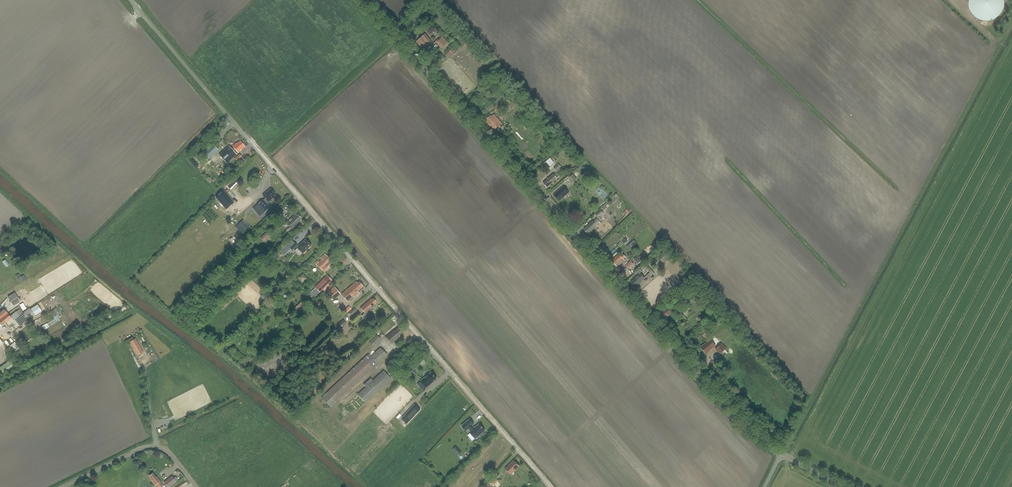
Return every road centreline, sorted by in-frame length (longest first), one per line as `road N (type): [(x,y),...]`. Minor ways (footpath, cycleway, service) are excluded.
road 1 (unclassified): [(548,486),(129,0)]
road 2 (tertiary): [(781,453),(733,412),(361,0)]

